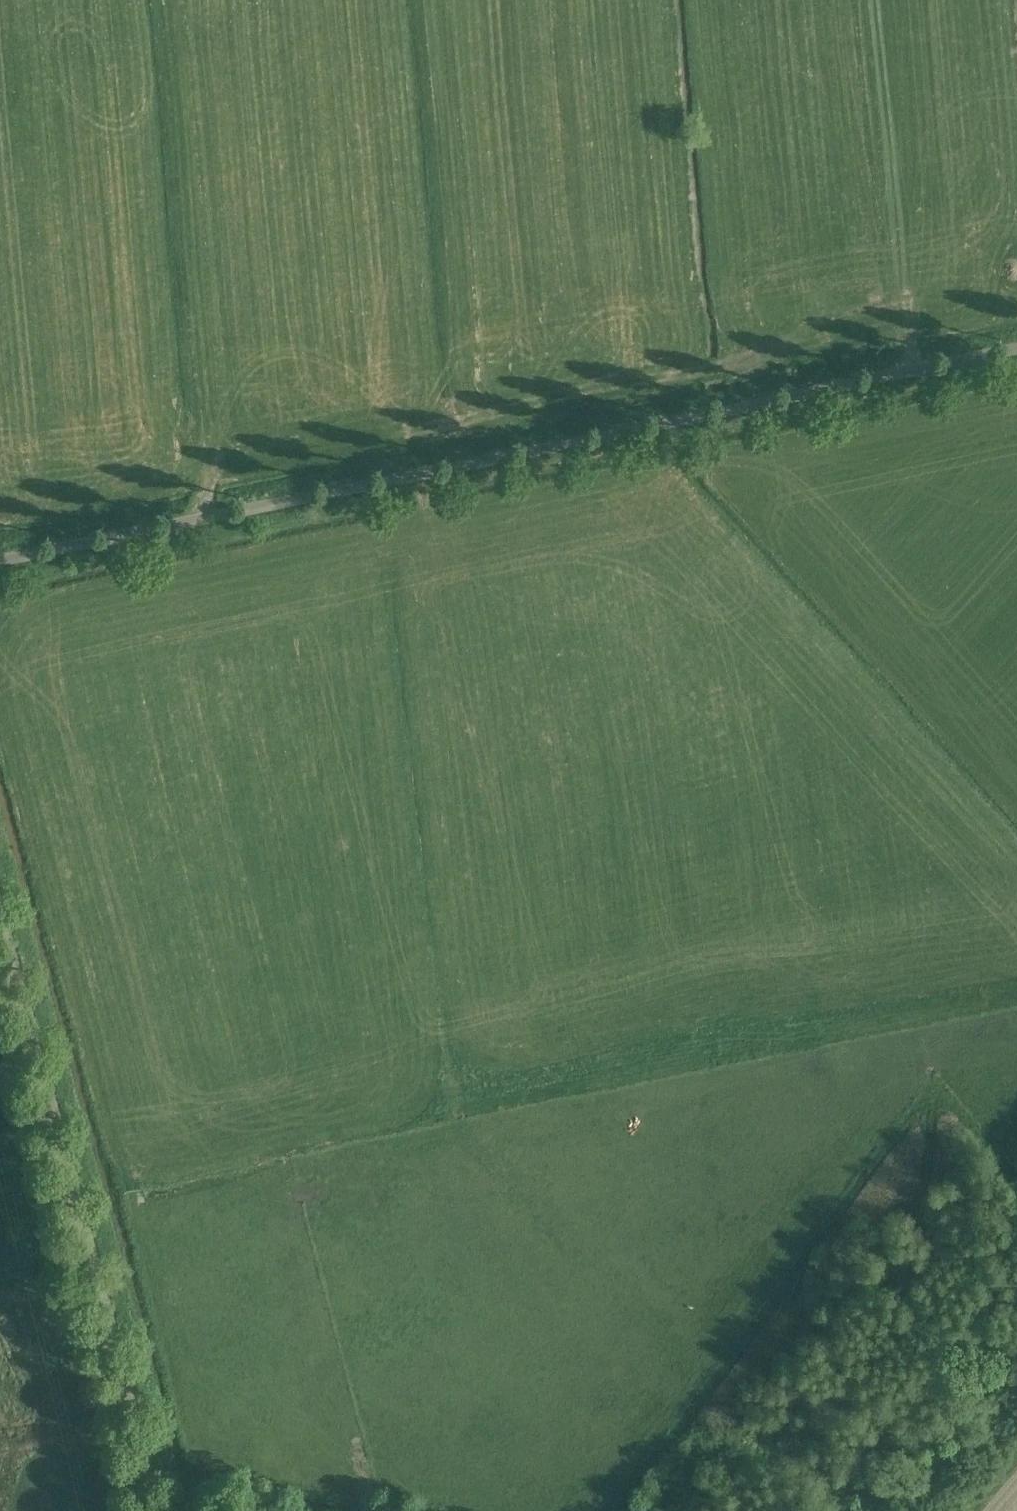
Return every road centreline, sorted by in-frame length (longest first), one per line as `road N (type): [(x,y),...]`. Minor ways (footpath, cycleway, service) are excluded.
road 1 (unclassified): [(0,561),(1016,347)]
road 2 (unclassified): [(0,925),(155,1510)]

